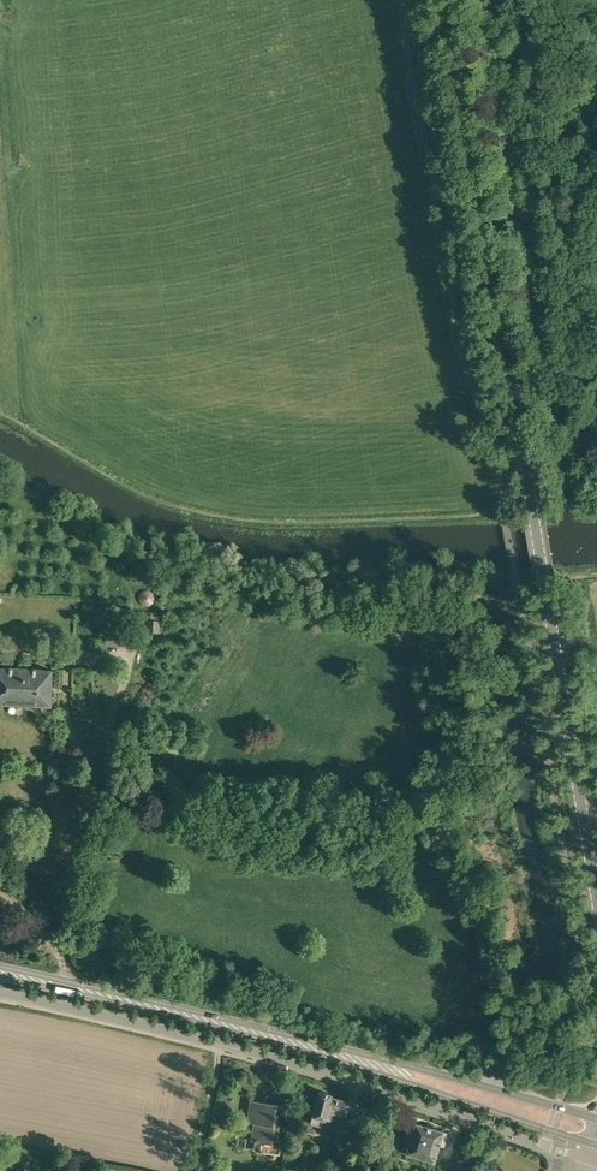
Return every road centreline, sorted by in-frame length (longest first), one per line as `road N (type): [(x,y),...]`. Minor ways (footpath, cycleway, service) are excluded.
road 1 (tertiary): [(596,900),(448,0)]
road 2 (residential): [(596,1161),(264,1056),(0,996)]
road 3 (primary): [(230,1025),(596,1144)]
road 4 (primary): [(596,1120),(360,1052),(230,1025)]
road 5 (primary): [(230,1025),(0,974)]

